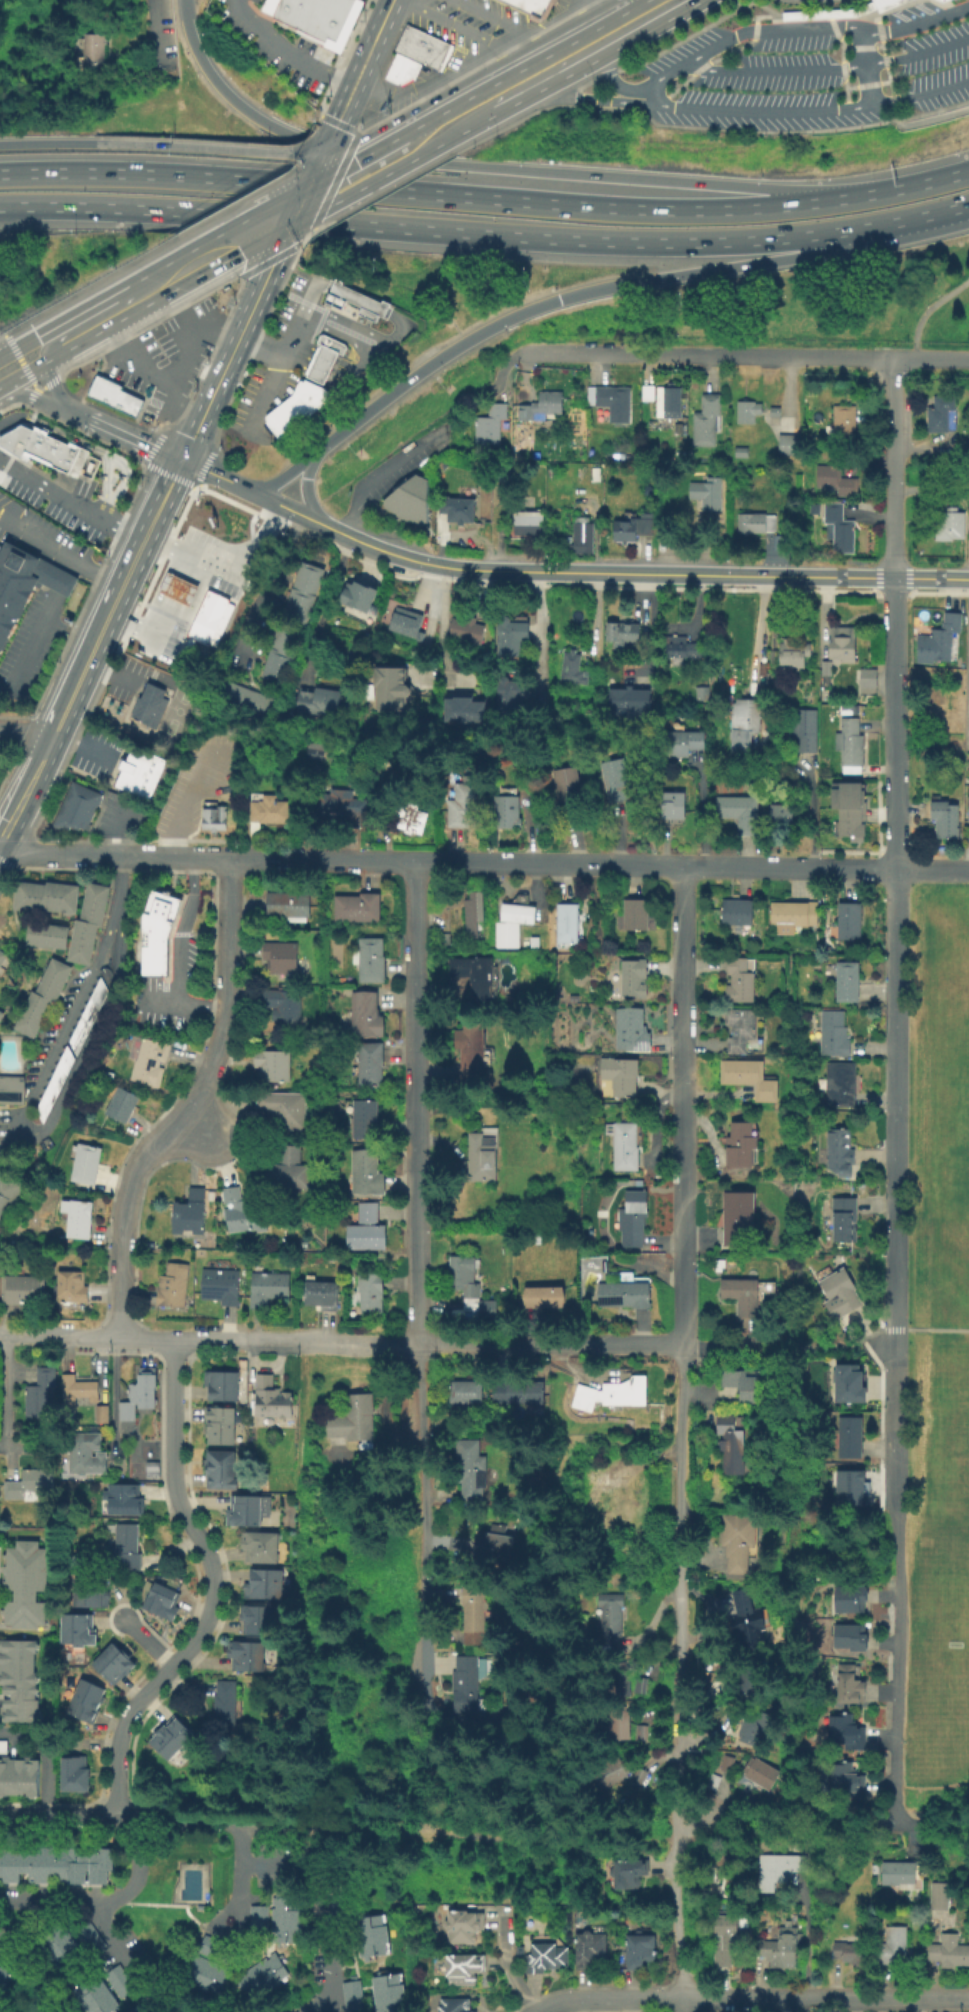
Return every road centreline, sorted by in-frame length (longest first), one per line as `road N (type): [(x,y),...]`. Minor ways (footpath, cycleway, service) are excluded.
road 1 (motorway): [(0,206),(708,242),(868,226),(968,201)]
road 2 (residential): [(411,861),(426,1725)]
road 3 (motorway): [(861,195),(677,209),(175,174),(0,172)]
road 4 (motorway): [(861,195),(446,166),(315,145),(262,123),(217,86),(198,60),(184,0)]
road 5 (motorway): [(311,457),(448,354),(526,312),(619,286),(835,252),(968,206)]
road 6 (residential): [(685,868),(684,1583)]
road 7 (residential): [(816,870),(227,858)]
road 8 (tertiary): [(968,581),(485,572),(397,557)]
road 9 (residential): [(171,1338),(172,1480),(210,1559),(214,1590),(195,1642),(128,1722),(118,1760),(119,1819)]
road 10 (residential): [(115,1337),(127,1188),(151,1144),(199,1096),(220,1031),(227,858)]
road 11 (residential): [(896,870),(896,1330)]
road 12 (secondary): [(183,460),(0,839)]
road 13 (residential): [(893,359),(895,775)]
road 14 (residential): [(684,1583),(683,1999)]
road 15 (residential): [(896,1434),(899,1820)]
road 16 (residential): [(893,359),(535,355)]
road 17 (residential): [(754,1349),(416,1344)]
road 18 (residential): [(968,2000),(683,1999)]
road 19 (residential): [(243,1825),(242,1855),(309,1872),(324,1897),(330,1998),(312,2011)]
road 20 (secondary): [(281,246),(183,460)]
road 21 (residential): [(227,858),(30,854),(0,844)]
road 22 (motorway): [(322,158),(95,142)]
road 23 (residential): [(0,1897),(123,1894),(135,1883),(134,1820)]
road 24 (residential): [(243,1340),(61,1336)]
road 25 (residential): [(416,1344),(243,1340)]
road 26 (residential): [(183,2011),(123,1956),(98,1899)]
road 27 (residential): [(683,1999),(574,2001),(543,2011)]
road 28 (secondary): [(394,0),(338,124)]
road 29 (primary): [(128,301),(112,297),(15,351)]

